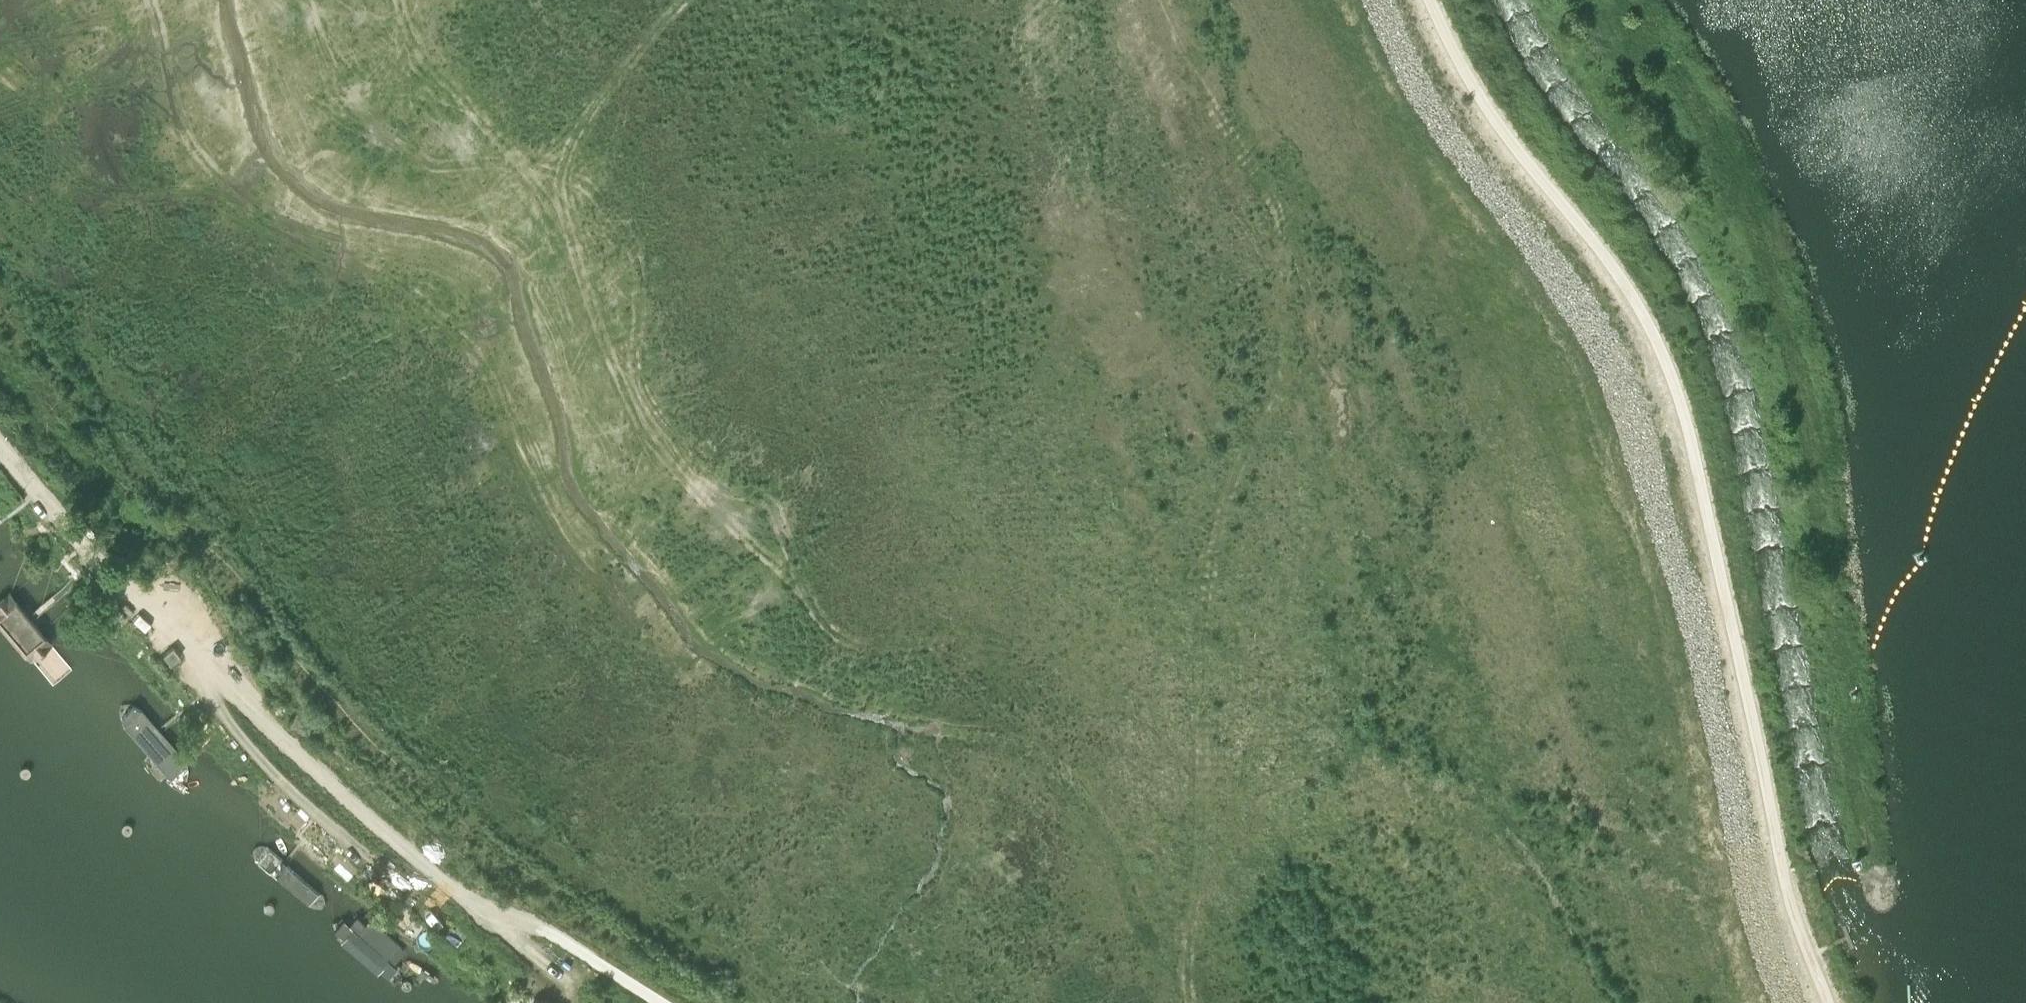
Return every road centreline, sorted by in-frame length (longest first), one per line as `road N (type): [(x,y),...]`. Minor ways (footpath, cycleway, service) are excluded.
road 1 (track): [(197,668),(569,979)]
road 2 (track): [(402,885),(280,779),(123,586)]
road 3 (unclassified): [(123,586),(0,447)]

